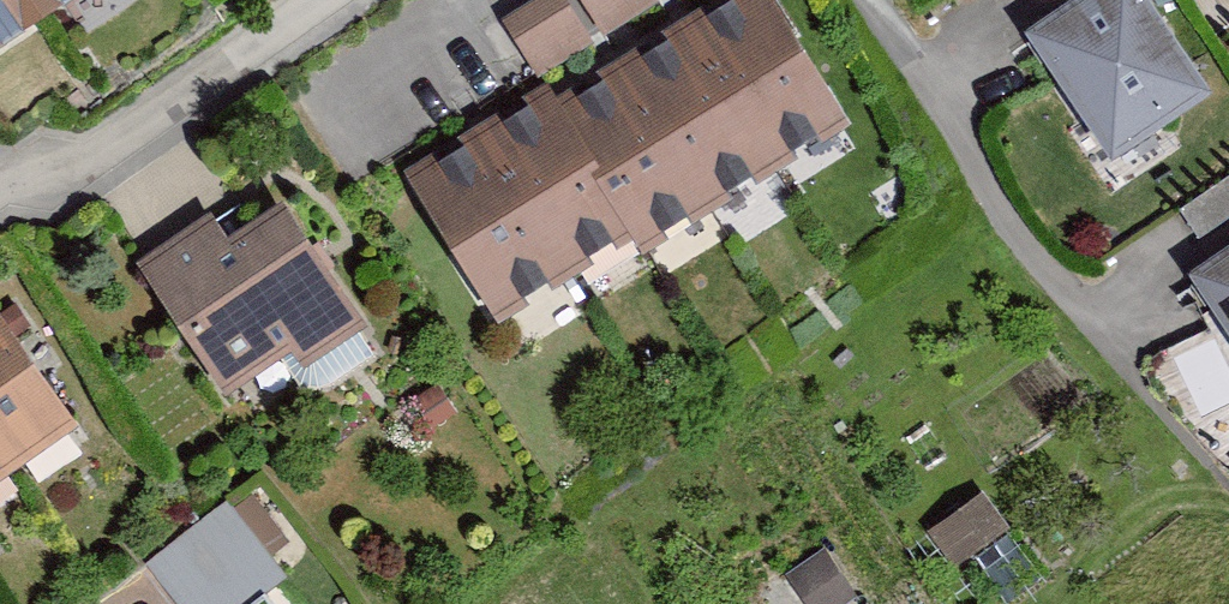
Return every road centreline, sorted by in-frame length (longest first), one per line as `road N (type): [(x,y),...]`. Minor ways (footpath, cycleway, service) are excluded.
road 1 (residential): [(340,0),(0,217)]

